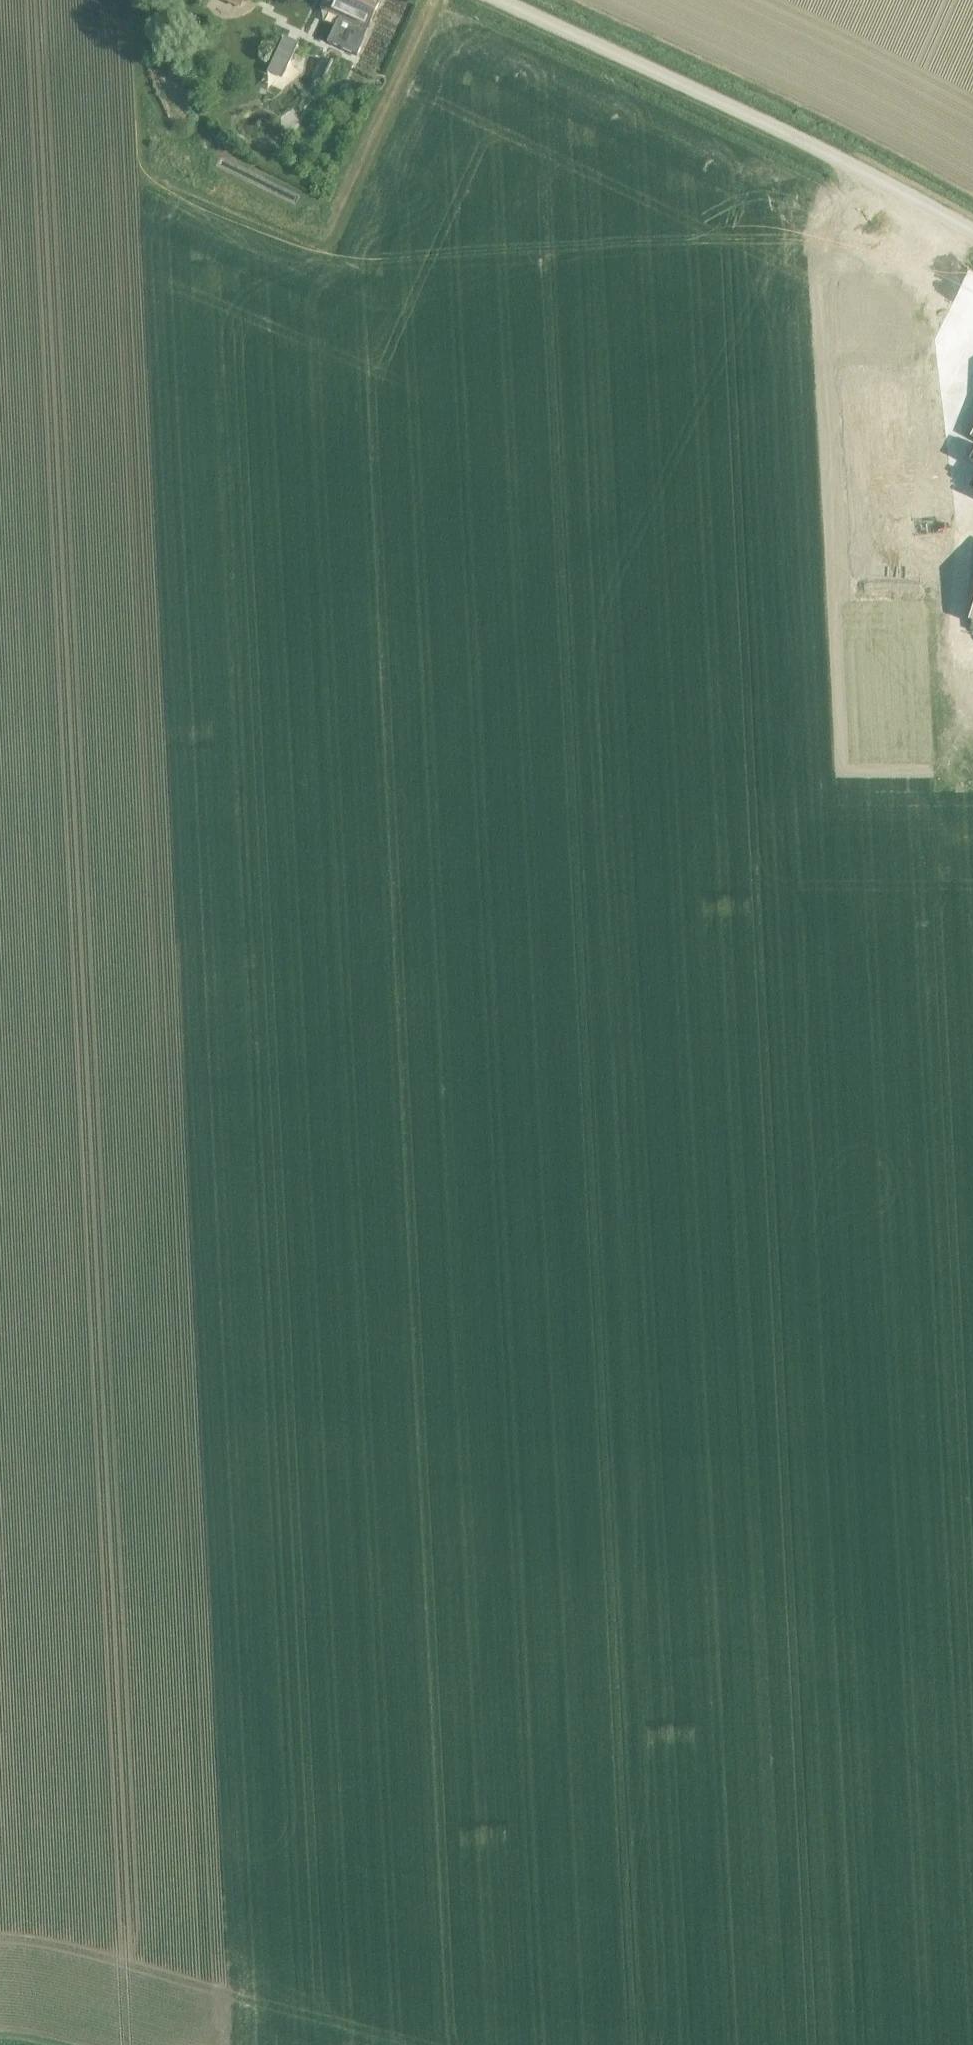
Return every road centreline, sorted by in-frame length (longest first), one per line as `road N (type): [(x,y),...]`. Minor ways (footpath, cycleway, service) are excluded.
road 1 (unclassified): [(972,234),(834,157),(494,0)]

